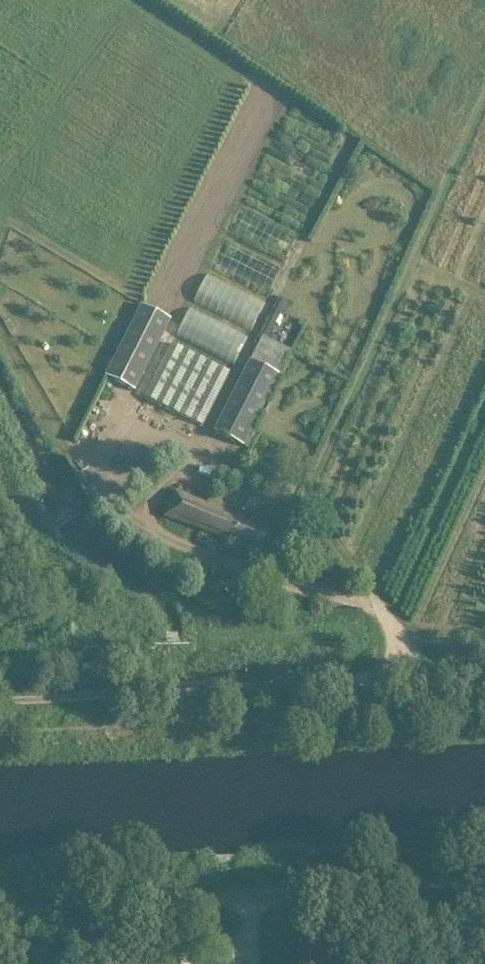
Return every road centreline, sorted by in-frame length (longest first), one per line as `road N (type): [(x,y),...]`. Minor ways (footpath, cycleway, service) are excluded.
road 1 (track): [(484,101),(333,438),(320,489),(322,524),(414,672)]
road 2 (track): [(0,690),(414,672)]

